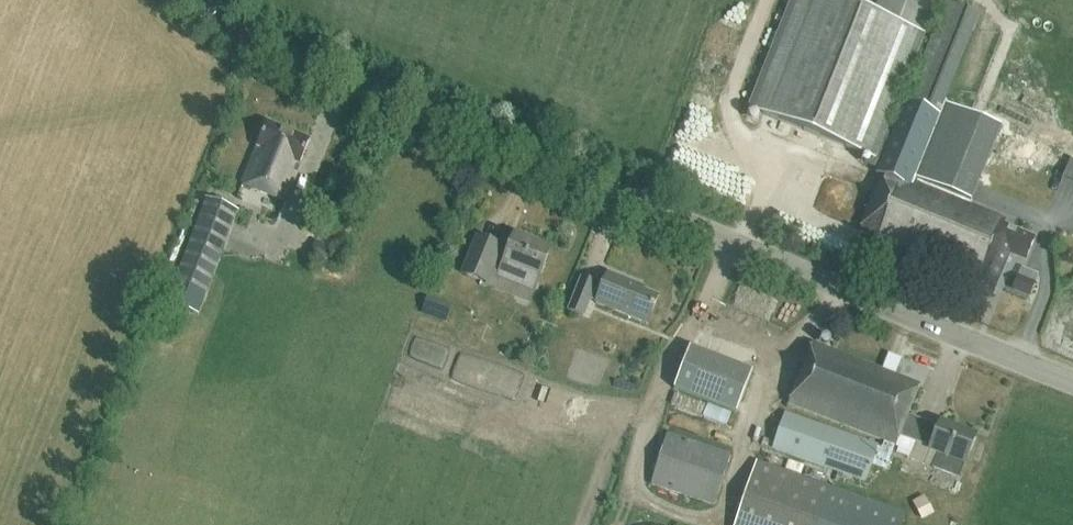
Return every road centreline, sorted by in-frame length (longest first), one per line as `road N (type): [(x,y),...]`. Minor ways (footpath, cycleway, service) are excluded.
road 1 (tertiary): [(1072,383),(335,78),(268,49),(200,0)]

